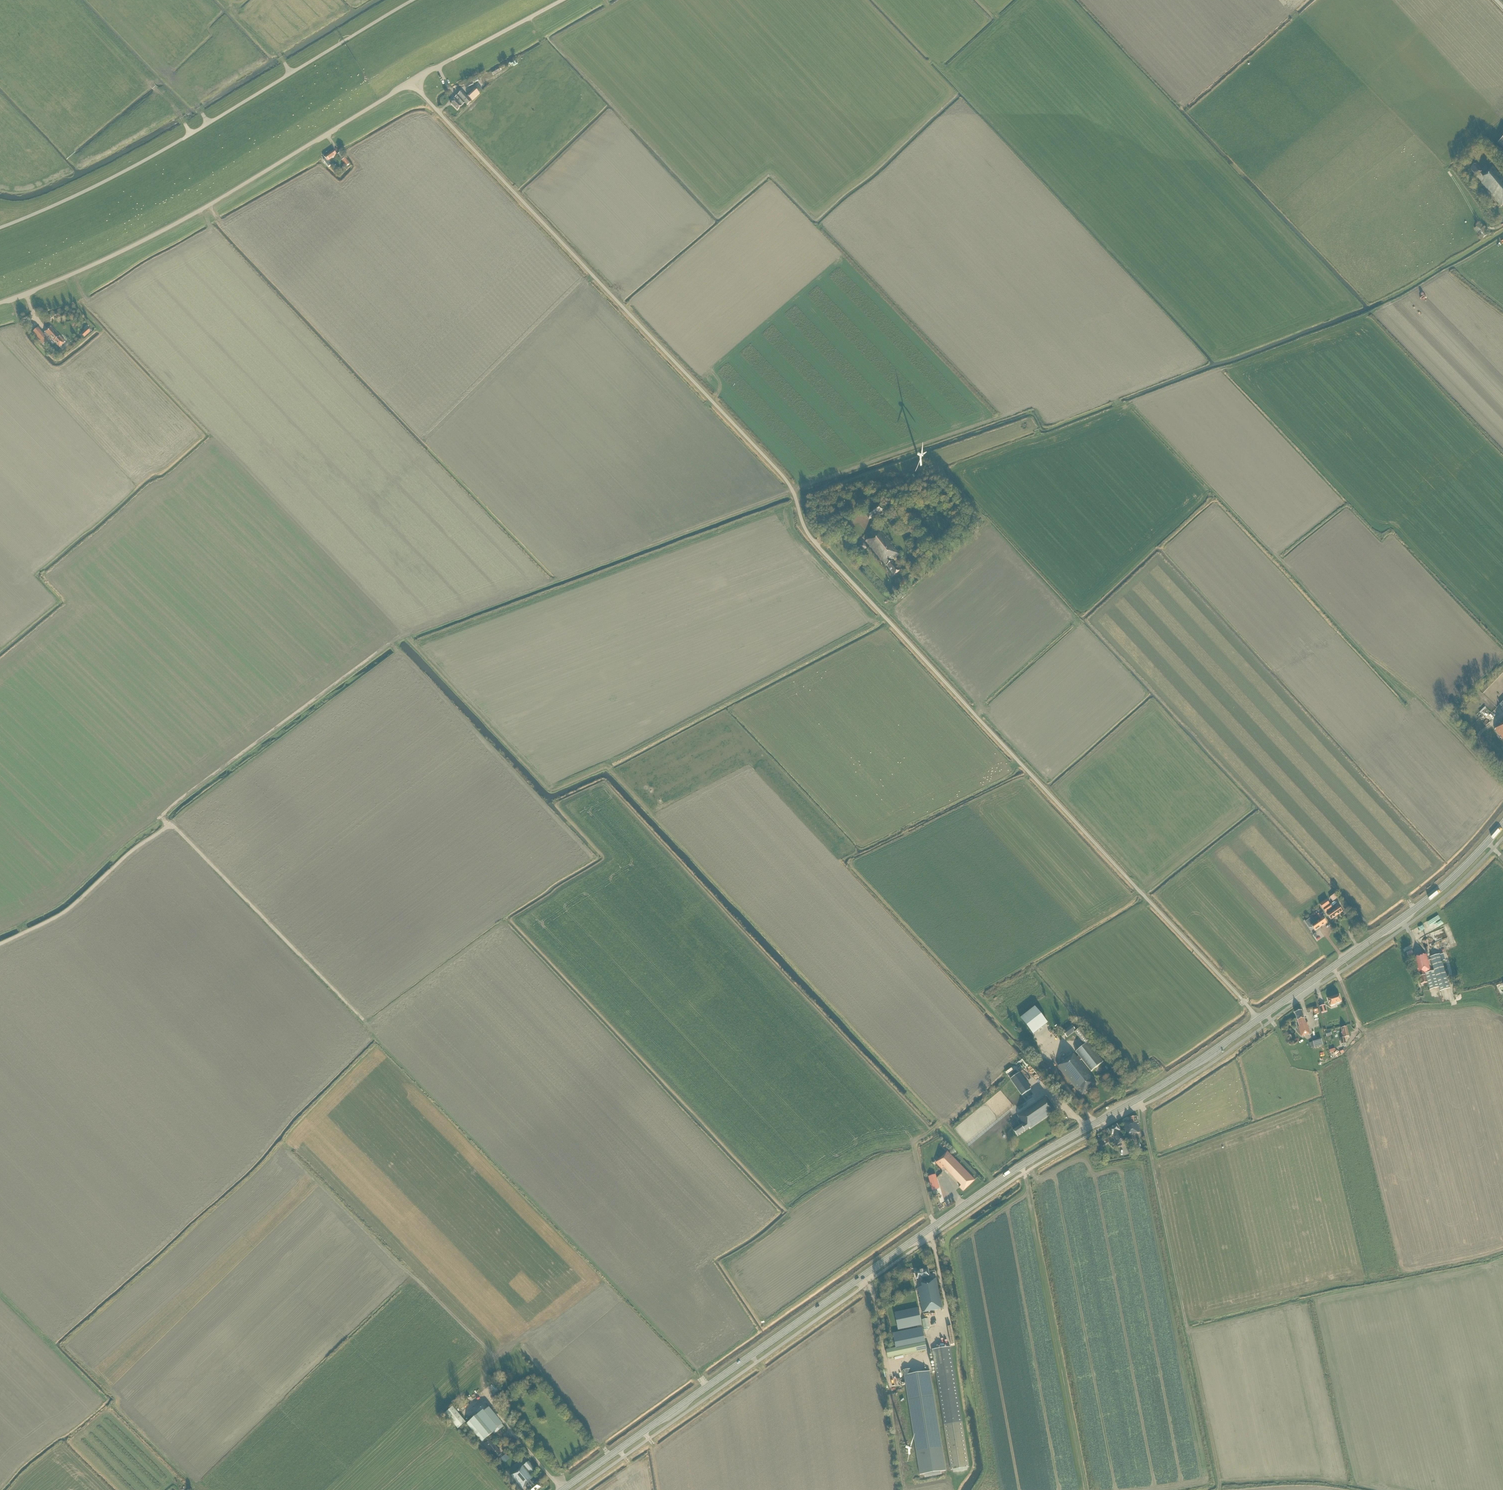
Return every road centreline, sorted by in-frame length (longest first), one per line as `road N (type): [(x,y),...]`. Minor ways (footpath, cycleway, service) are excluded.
road 1 (unclassified): [(1258,1019),(817,546),(784,477),(415,81)]
road 2 (primary): [(564,1489),(995,1183),(1258,1019)]
road 3 (track): [(907,1086),(609,768),(552,791),(405,636)]
road 4 (track): [(405,636),(178,801),(165,814),(168,825),(67,911),(0,945)]
road 5 (unclassified): [(0,303),(164,230),(415,81)]
road 6 (unclassified): [(412,0),(143,161),(0,227)]
road 7 (track): [(1218,1489),(1188,1333),(1454,1275)]
road 8 (track): [(793,492),(405,636)]
road 9 (primary): [(1258,1019),(1440,888),(1502,823)]
road 10 (track): [(366,1023),(168,825)]
road 11 (track): [(1188,1333),(1139,1098)]
road 12 (unclassified): [(415,81),(562,0)]
road 13 (track): [(907,1086),(999,1189)]

